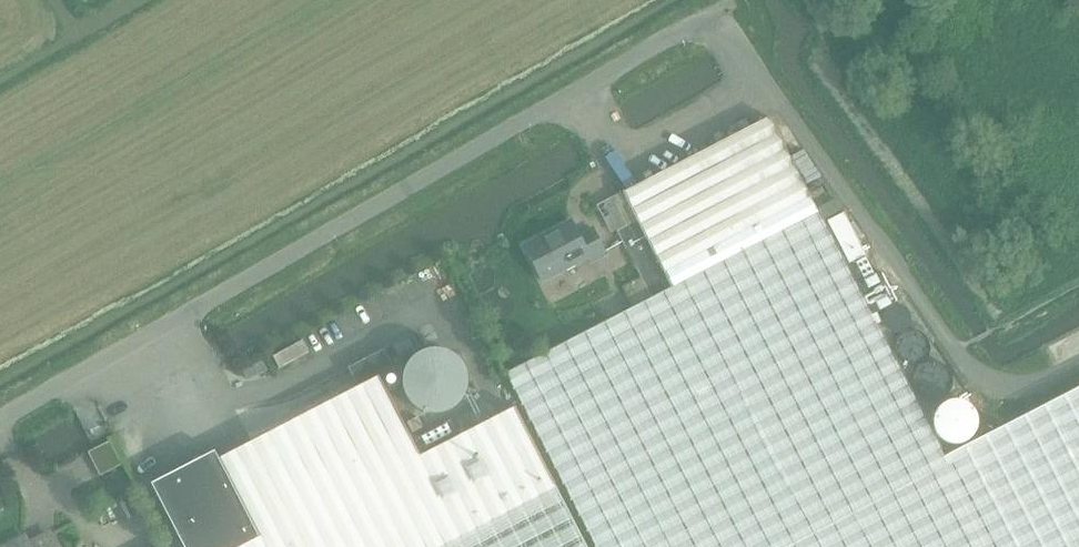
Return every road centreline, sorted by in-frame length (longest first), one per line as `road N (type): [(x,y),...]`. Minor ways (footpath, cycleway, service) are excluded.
road 1 (unclassified): [(0,422),(721,11)]

